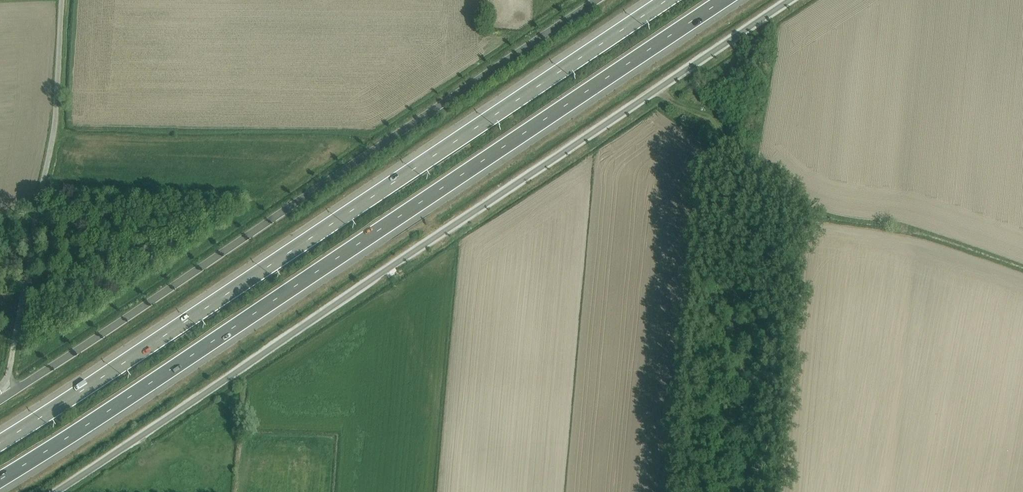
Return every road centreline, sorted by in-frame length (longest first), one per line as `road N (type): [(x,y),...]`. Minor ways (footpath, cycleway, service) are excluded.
road 1 (unclassified): [(791,0),(54,491)]
road 2 (motorway): [(0,479),(723,0)]
road 3 (motorway): [(667,0),(0,442)]
road 4 (tertiary): [(601,0),(13,393)]
road 5 (unclassified): [(62,0),(55,128),(6,382)]

